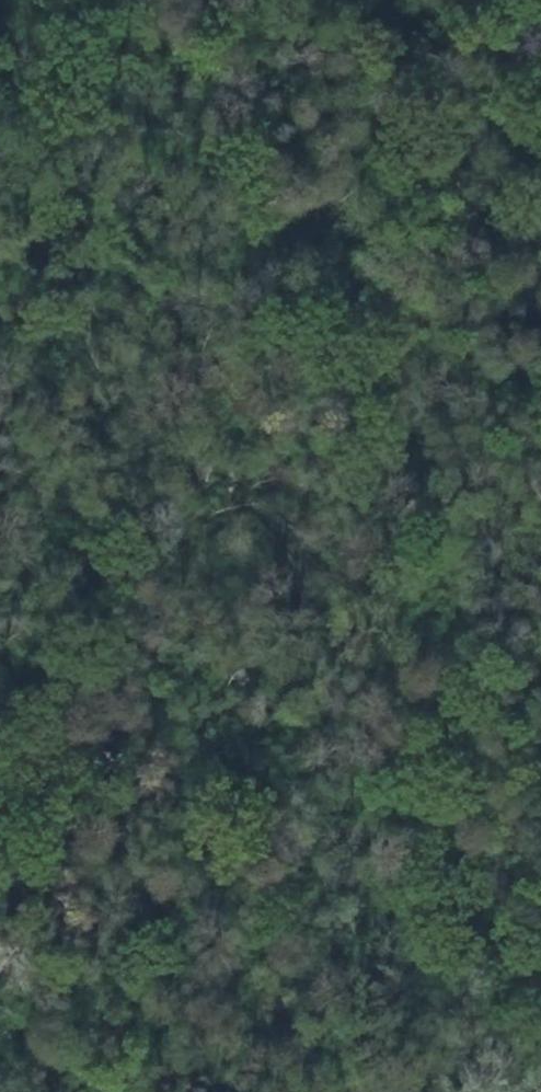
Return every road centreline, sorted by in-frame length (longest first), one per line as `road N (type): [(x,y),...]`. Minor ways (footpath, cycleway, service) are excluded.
road 1 (track): [(540,508),(383,441),(178,420),(0,347)]
road 2 (track): [(540,1055),(433,1016),(330,1028),(247,1066),(219,1091)]

